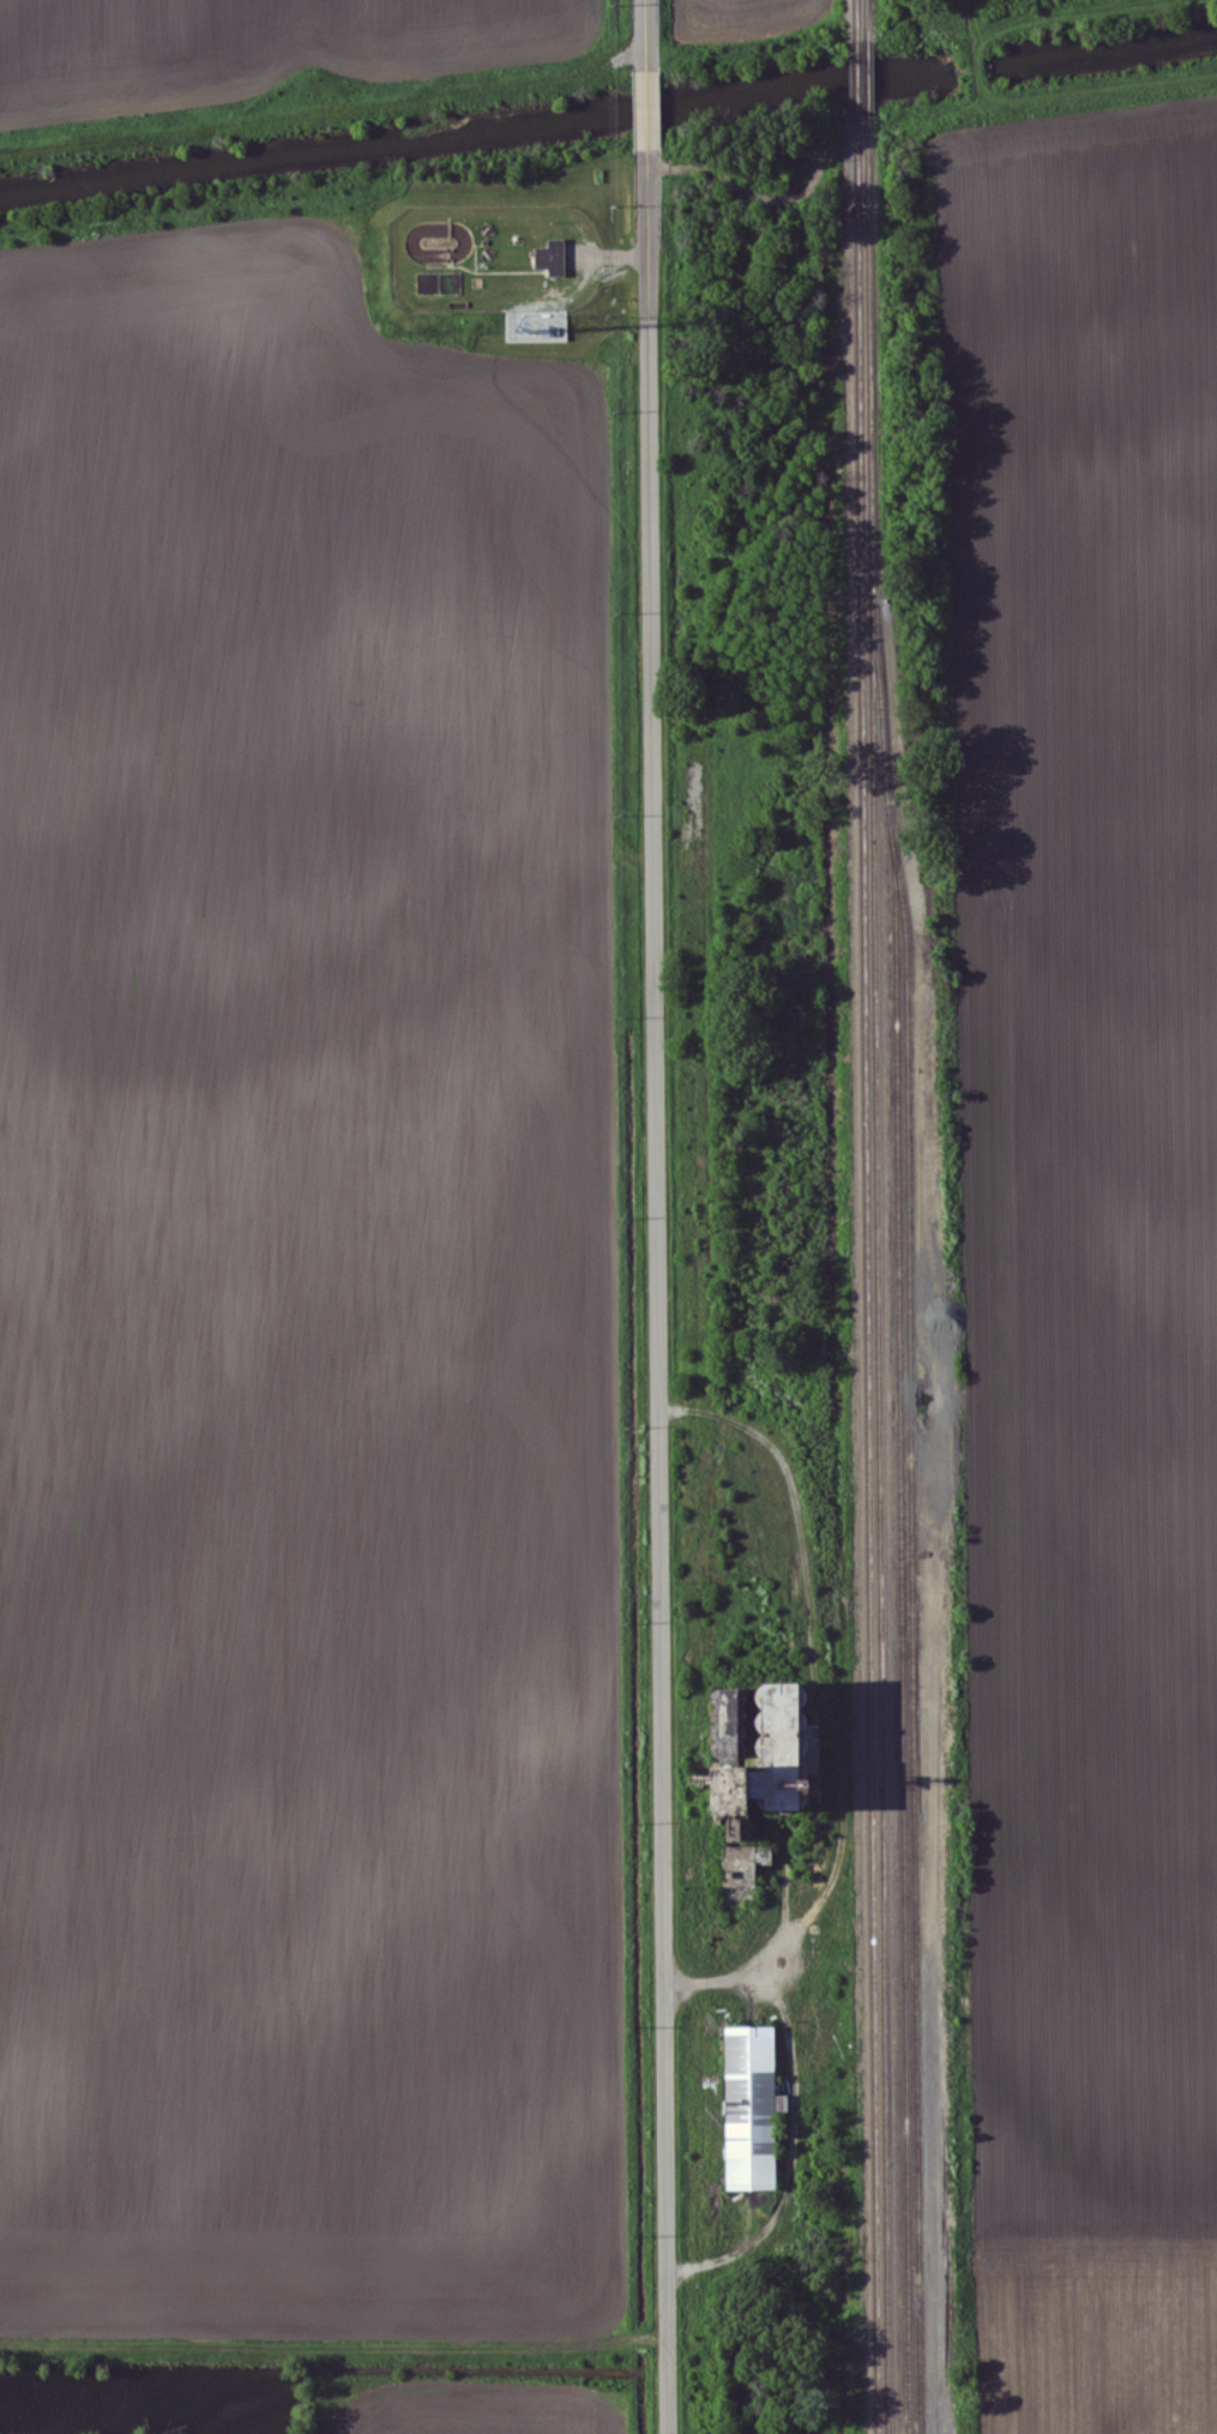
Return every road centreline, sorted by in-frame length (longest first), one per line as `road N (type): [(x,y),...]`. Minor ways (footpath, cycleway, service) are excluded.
road 1 (residential): [(669,1388),(649,146)]
road 2 (residential): [(677,2433),(669,1388)]

